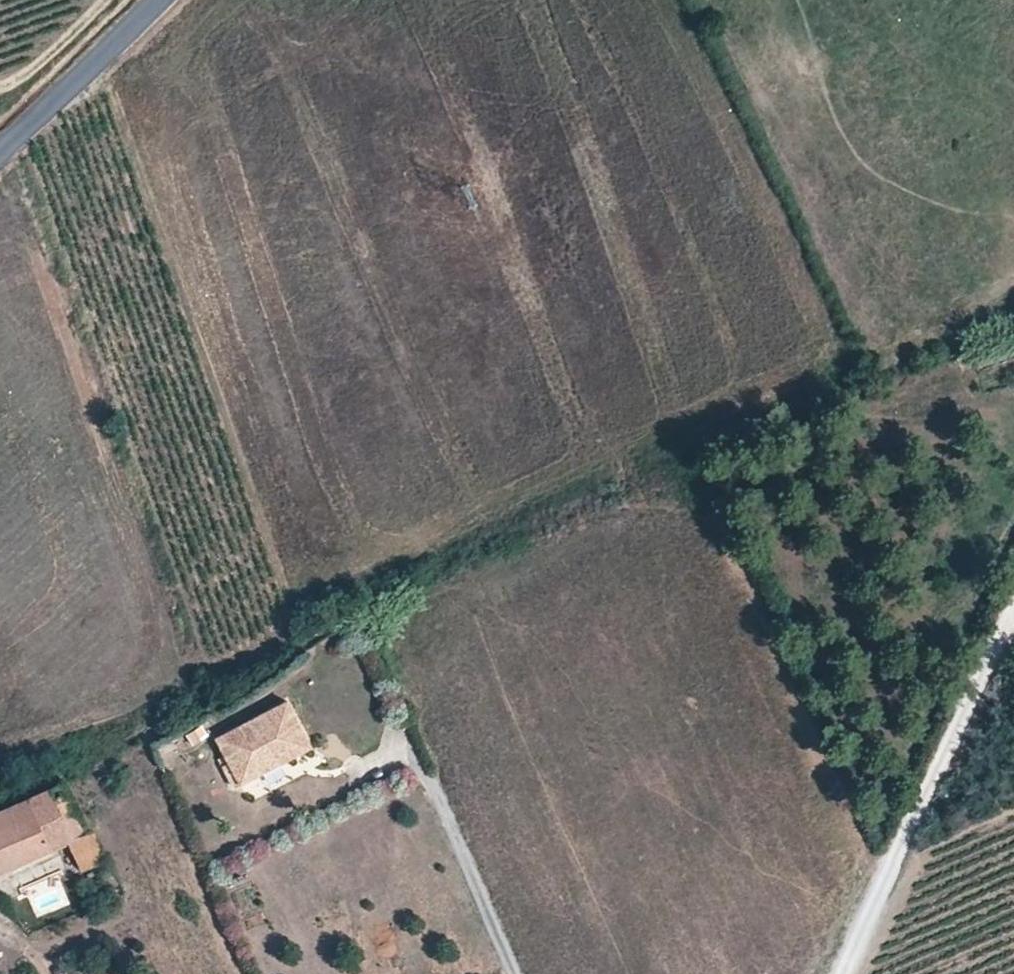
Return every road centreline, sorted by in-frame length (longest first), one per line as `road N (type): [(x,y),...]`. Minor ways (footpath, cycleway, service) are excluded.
road 1 (unclassified): [(842,973),(1013,600)]
road 2 (unclassified): [(0,148),(145,0)]

